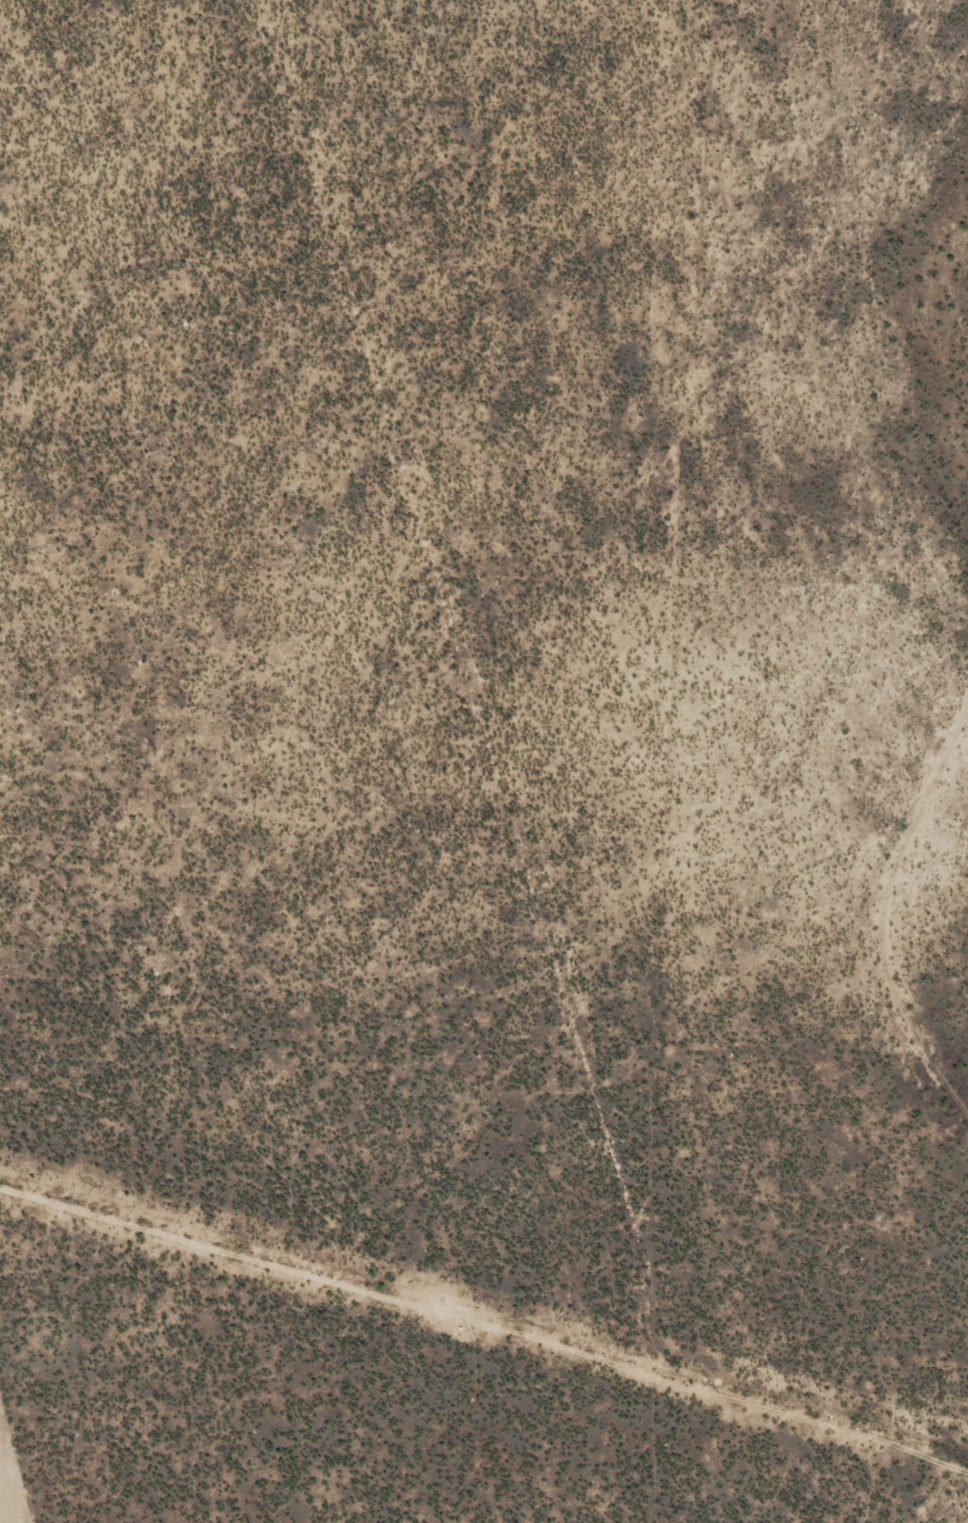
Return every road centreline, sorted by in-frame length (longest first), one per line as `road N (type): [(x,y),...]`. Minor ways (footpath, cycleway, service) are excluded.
road 1 (track): [(967,271),(945,486),(940,757),(925,777),(875,973),(885,1053),(967,1148)]
road 2 (track): [(907,0),(944,64),(967,185)]

